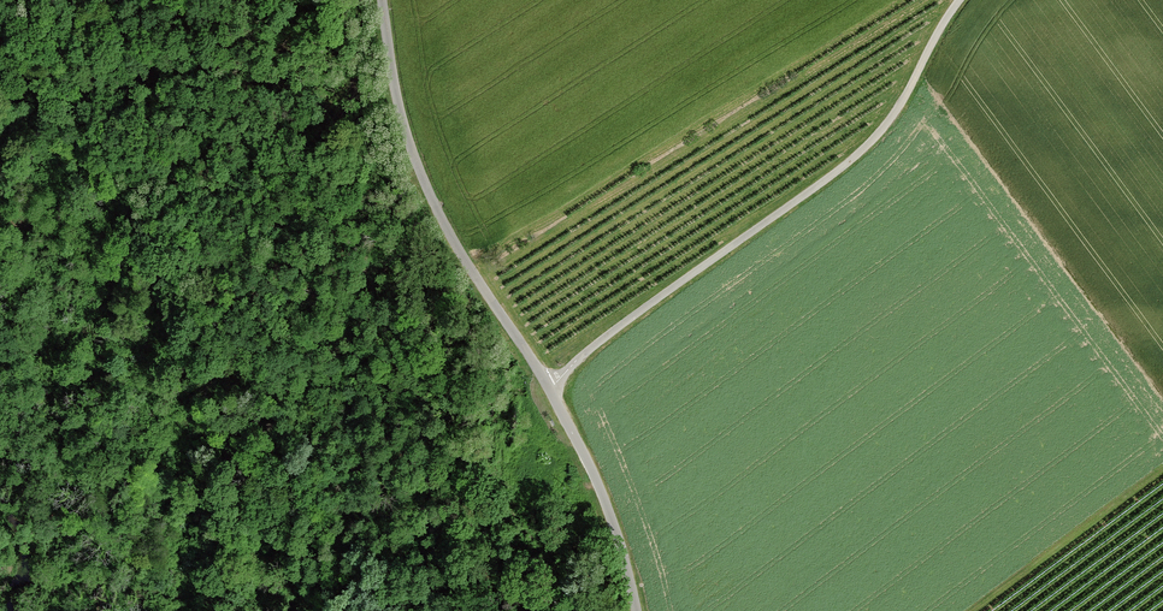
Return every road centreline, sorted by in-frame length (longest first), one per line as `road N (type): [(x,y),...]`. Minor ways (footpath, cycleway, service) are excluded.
road 1 (unclassified): [(383,0),(401,112),(423,176),(589,464),(637,610)]
road 2 (track): [(959,0),(899,107),(865,148),(604,338),(550,389)]
road 3 (track): [(104,610),(71,528),(0,424)]

